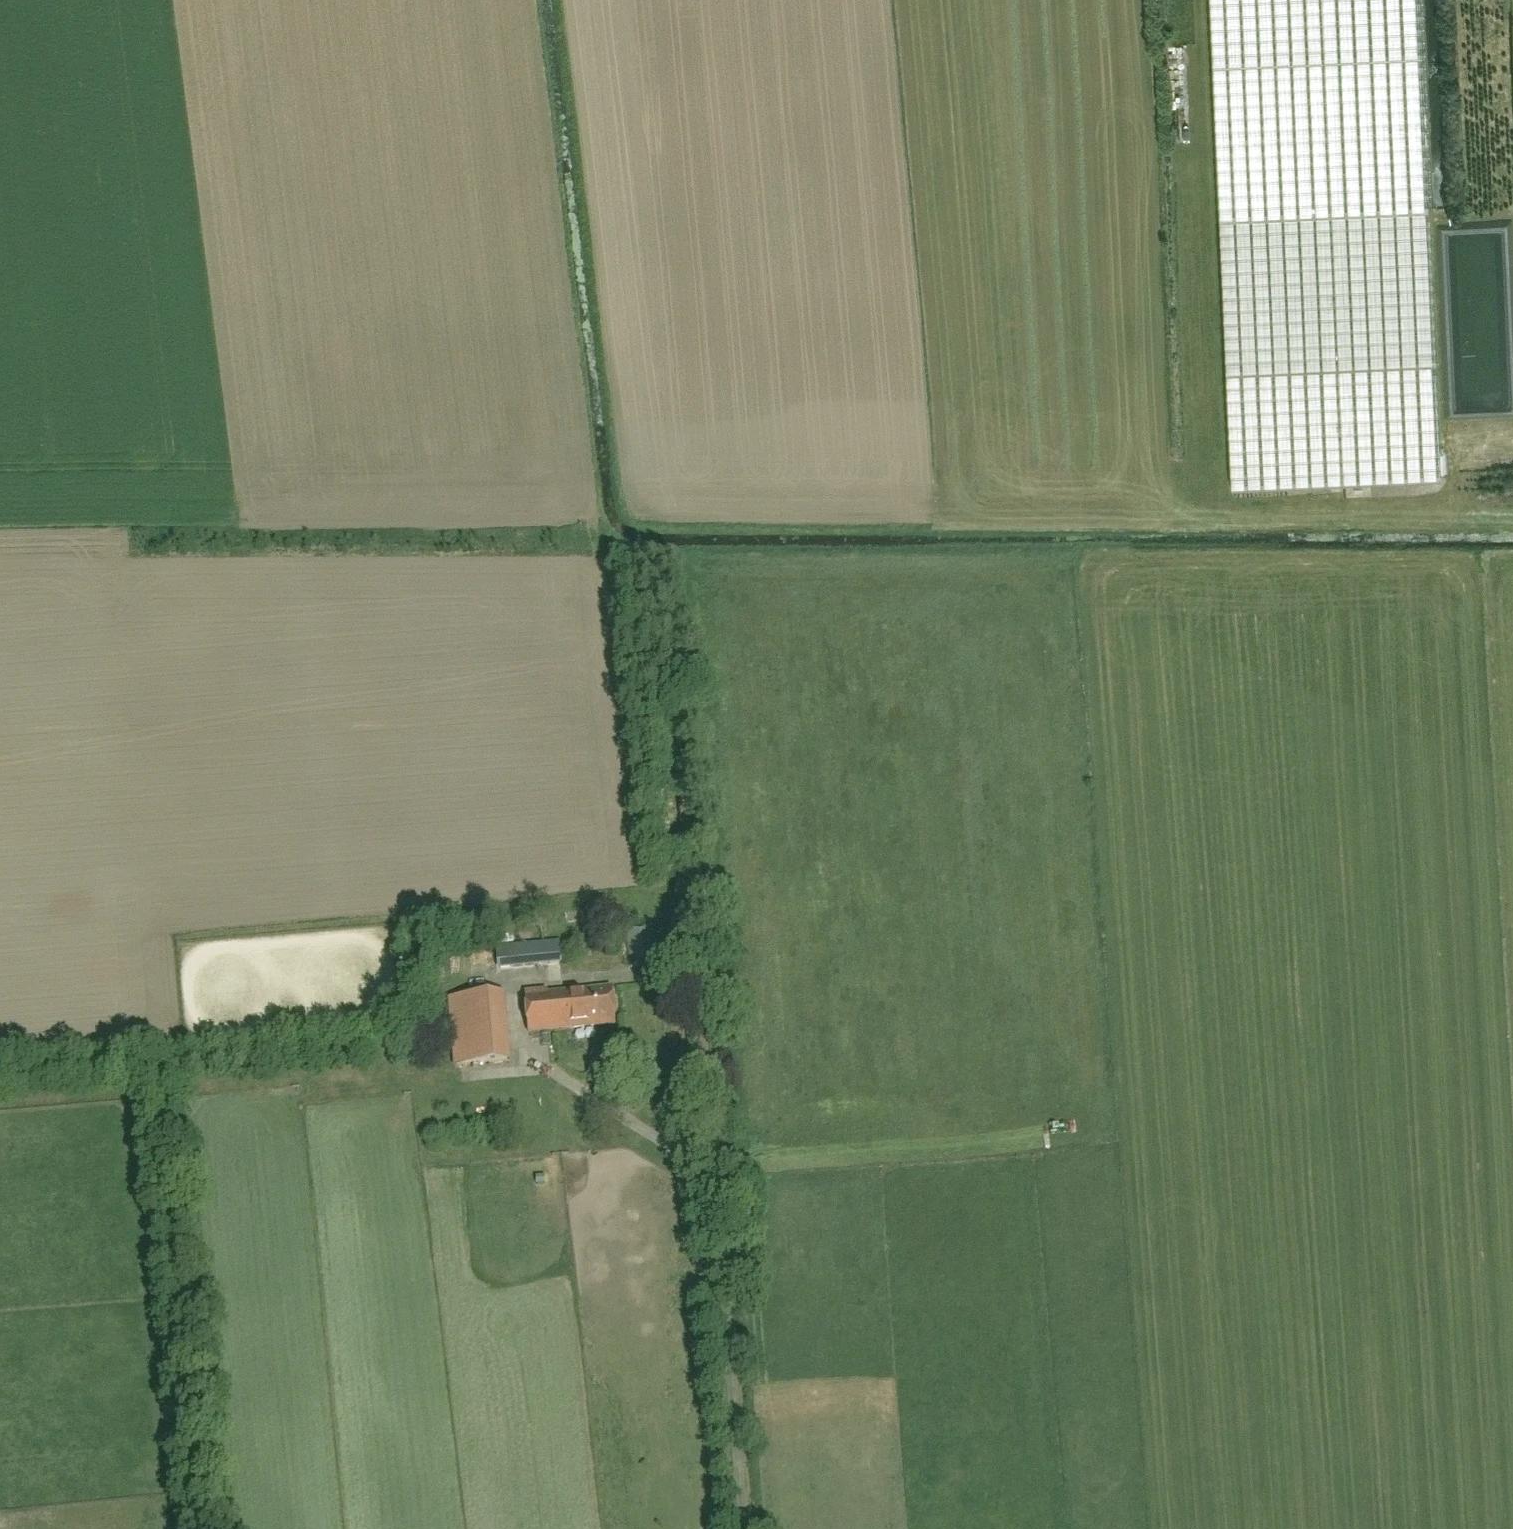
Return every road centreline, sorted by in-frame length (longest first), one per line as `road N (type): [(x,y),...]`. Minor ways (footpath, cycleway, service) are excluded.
road 1 (unclassified): [(747,1528),(707,1076)]

